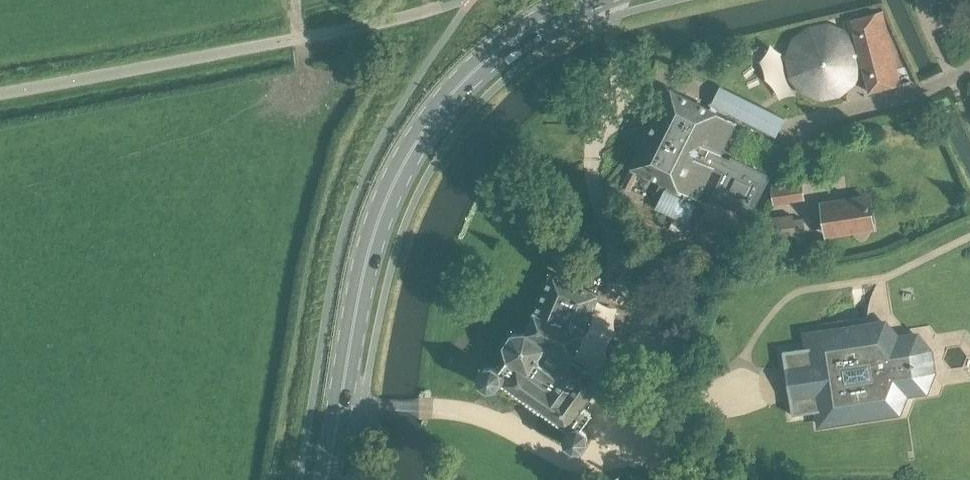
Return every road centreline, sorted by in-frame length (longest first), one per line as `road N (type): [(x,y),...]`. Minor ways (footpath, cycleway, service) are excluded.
road 1 (primary): [(327,479),(367,259),(413,147),(476,69),(586,0)]
road 2 (unclassified): [(0,94),(356,28),(461,0)]

